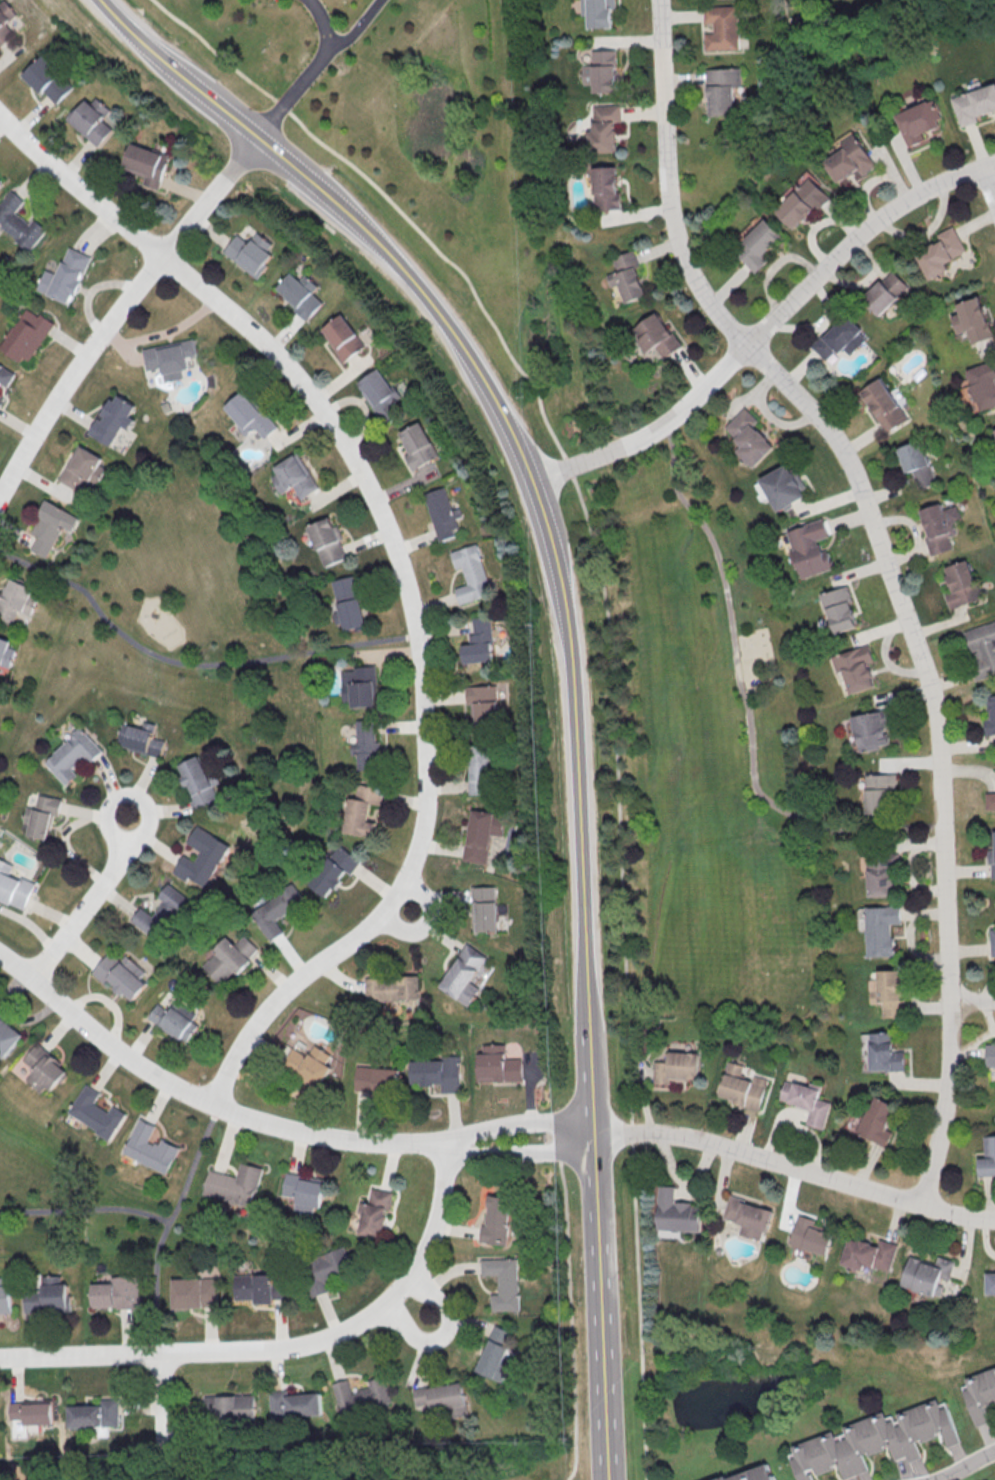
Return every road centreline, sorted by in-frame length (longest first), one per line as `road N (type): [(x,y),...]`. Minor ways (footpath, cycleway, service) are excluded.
road 1 (tertiary): [(594,1149),(580,716),(558,552),(533,482),(494,395),(407,274),(98,0)]
road 2 (residential): [(660,0),(676,237),(720,318),(825,424),(853,469),(933,703),(953,1068),(924,1206)]
road 3 (residential): [(212,1102),(261,1014),(382,917),(411,866),(425,811),(425,725),(405,573),(368,479),(304,382),(0,119)]
road 4 (residential): [(445,1142),(438,1207),(421,1260),(367,1317),(341,1331),(264,1349),(0,1357)]
road 5 (residential): [(994,162),(927,189),(862,234),(651,435),(533,482)]
road 6 (residential): [(445,1142),(317,1137),(216,1105),(118,1050),(0,952)]
road 7 (residential): [(0,498),(82,362),(257,139)]
road 8 (residential): [(994,1218),(901,1201),(716,1142),(655,1132),(594,1135)]
road 9 (tertiary): [(603,1353),(594,1149)]
road 10 (residential): [(34,978),(122,855),(125,815)]
road 11 (residential): [(445,1142),(464,1152),(594,1149)]
road 12 (residential): [(593,1117),(521,1122),(445,1142)]
road 13 (tertiary): [(608,1479),(603,1353)]

